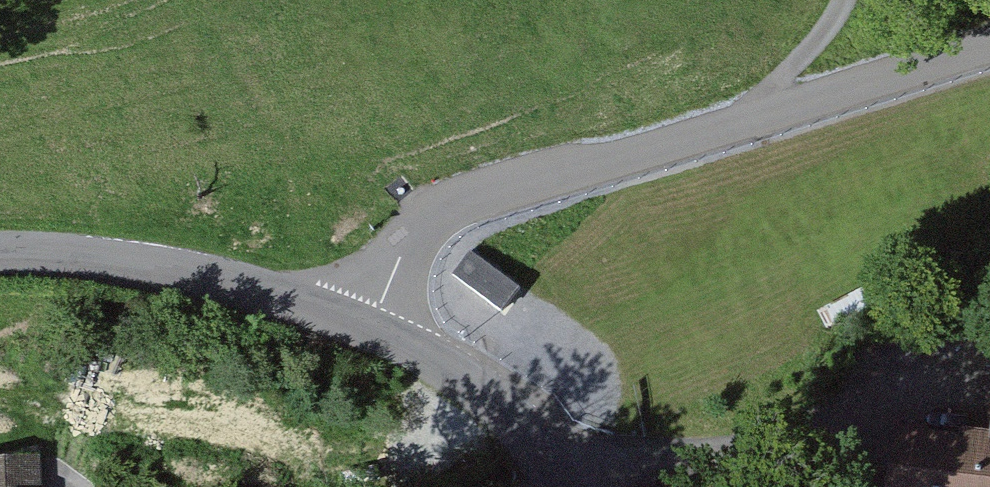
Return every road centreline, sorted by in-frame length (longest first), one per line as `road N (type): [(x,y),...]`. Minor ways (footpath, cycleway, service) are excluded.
road 1 (unclassified): [(348,320),(402,253),(461,200),(745,124),(989,45)]
road 2 (tertiary): [(348,320),(163,271),(0,254)]
road 3 (tertiary): [(562,486),(505,419),(406,345),(348,320)]
road 4 (track): [(745,124),(847,0)]

